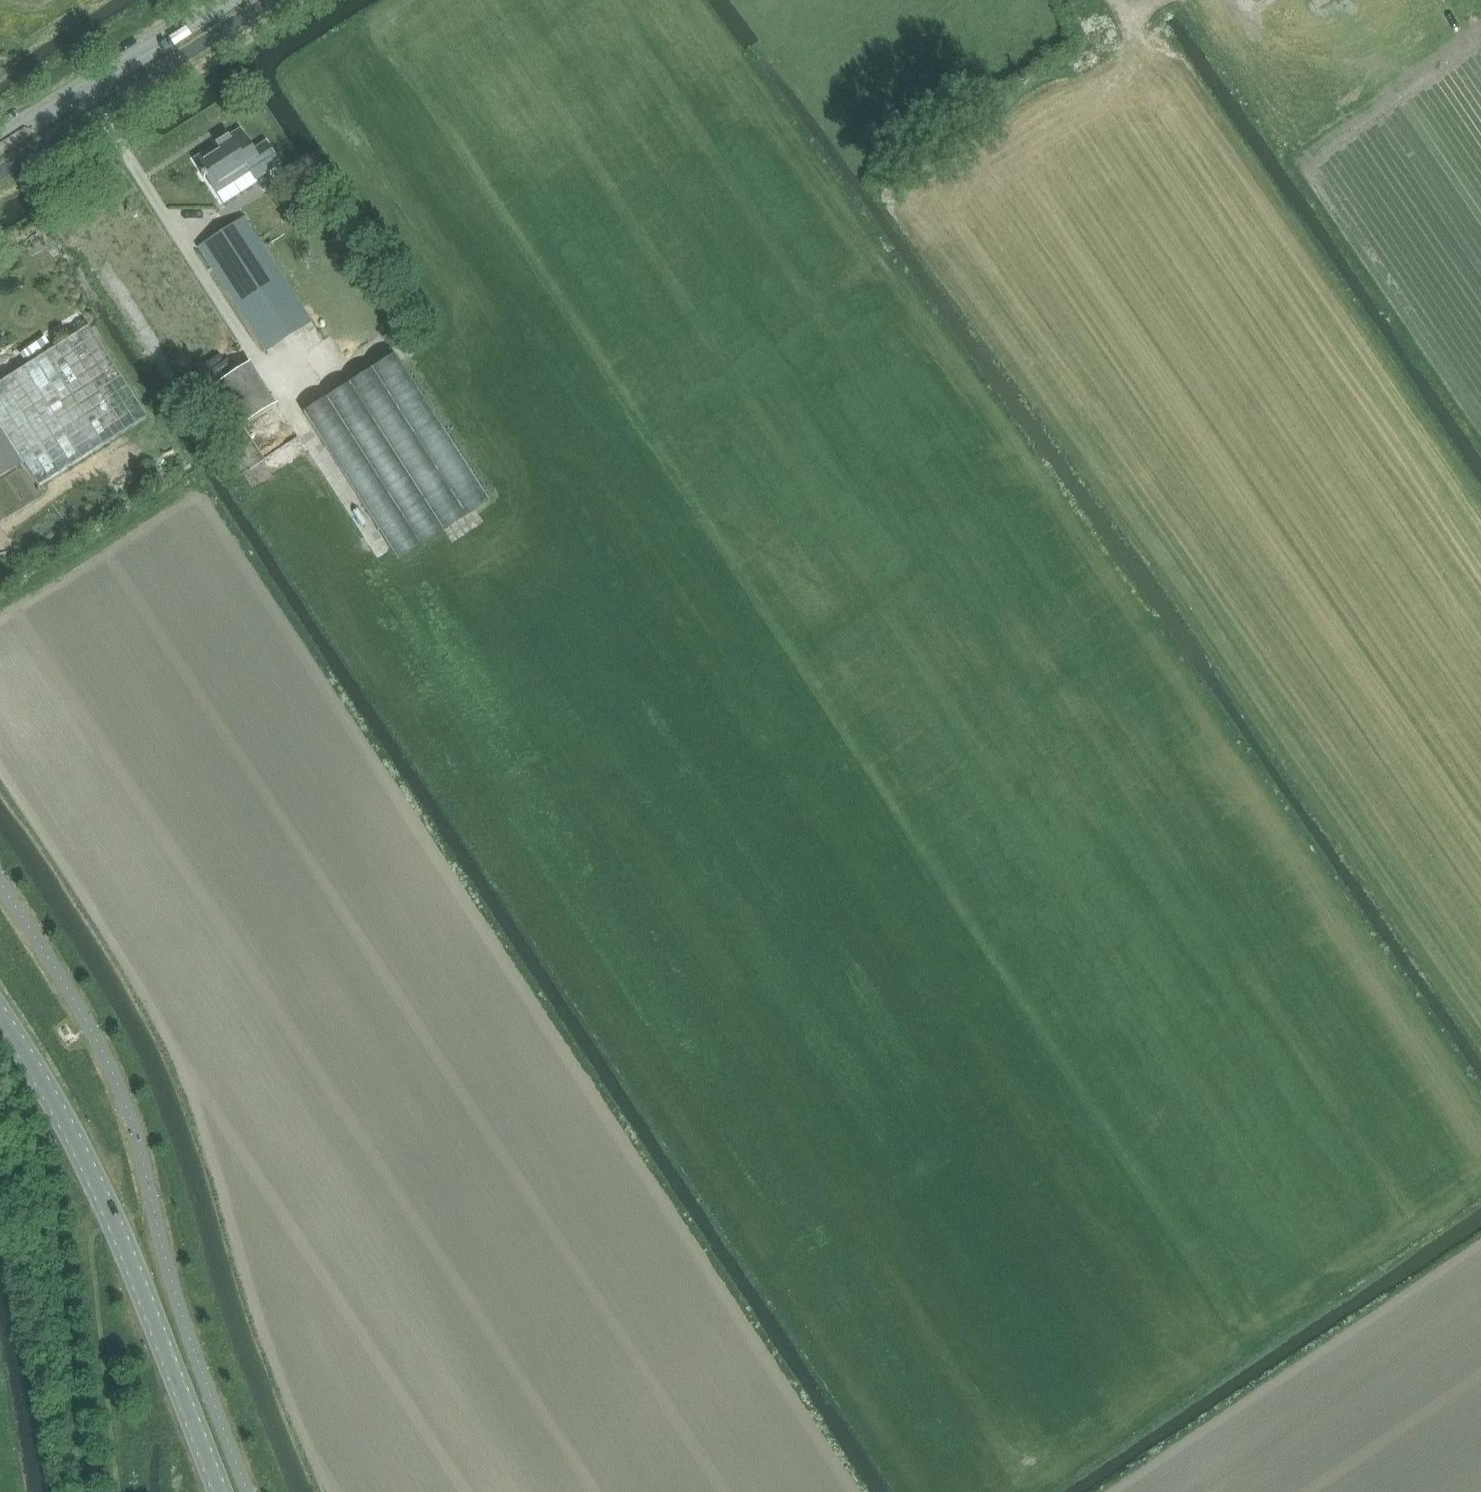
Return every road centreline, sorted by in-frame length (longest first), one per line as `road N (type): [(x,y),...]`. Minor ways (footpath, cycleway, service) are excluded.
road 1 (tertiary): [(220,1491),(81,1154),(0,1017)]
road 2 (tertiary): [(0,140),(223,0)]

